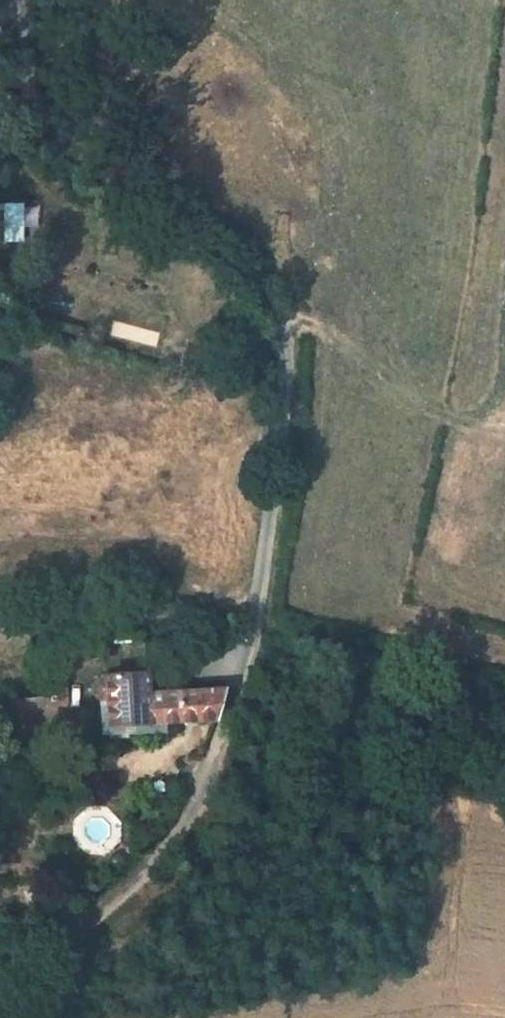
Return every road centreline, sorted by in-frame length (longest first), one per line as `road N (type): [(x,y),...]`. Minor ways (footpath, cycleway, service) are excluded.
road 1 (unclassified): [(11,0),(8,57),(59,144),(153,205),(223,264),(271,327),(287,397),(267,617),(233,730),(182,839)]
road 2 (track): [(182,839),(49,953),(28,1017)]

